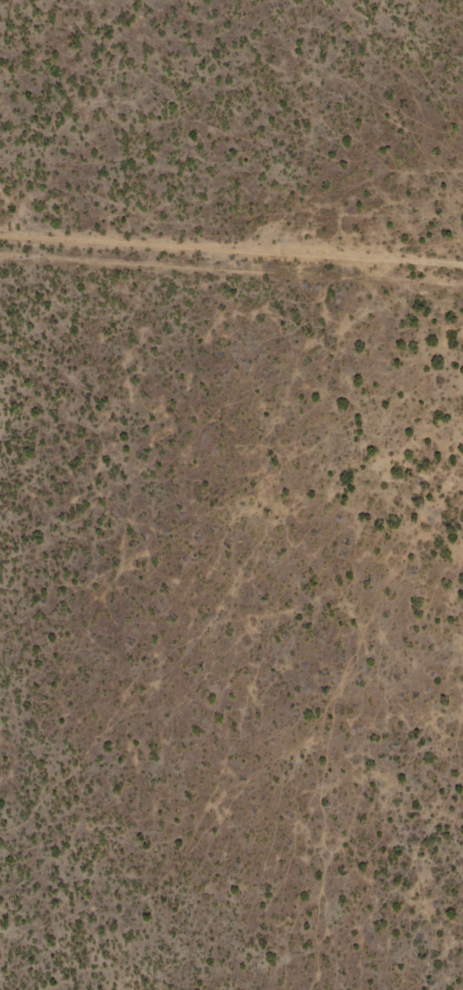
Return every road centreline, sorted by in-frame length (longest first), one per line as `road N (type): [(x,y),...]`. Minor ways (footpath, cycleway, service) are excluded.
road 1 (track): [(462,308),(0,271)]

